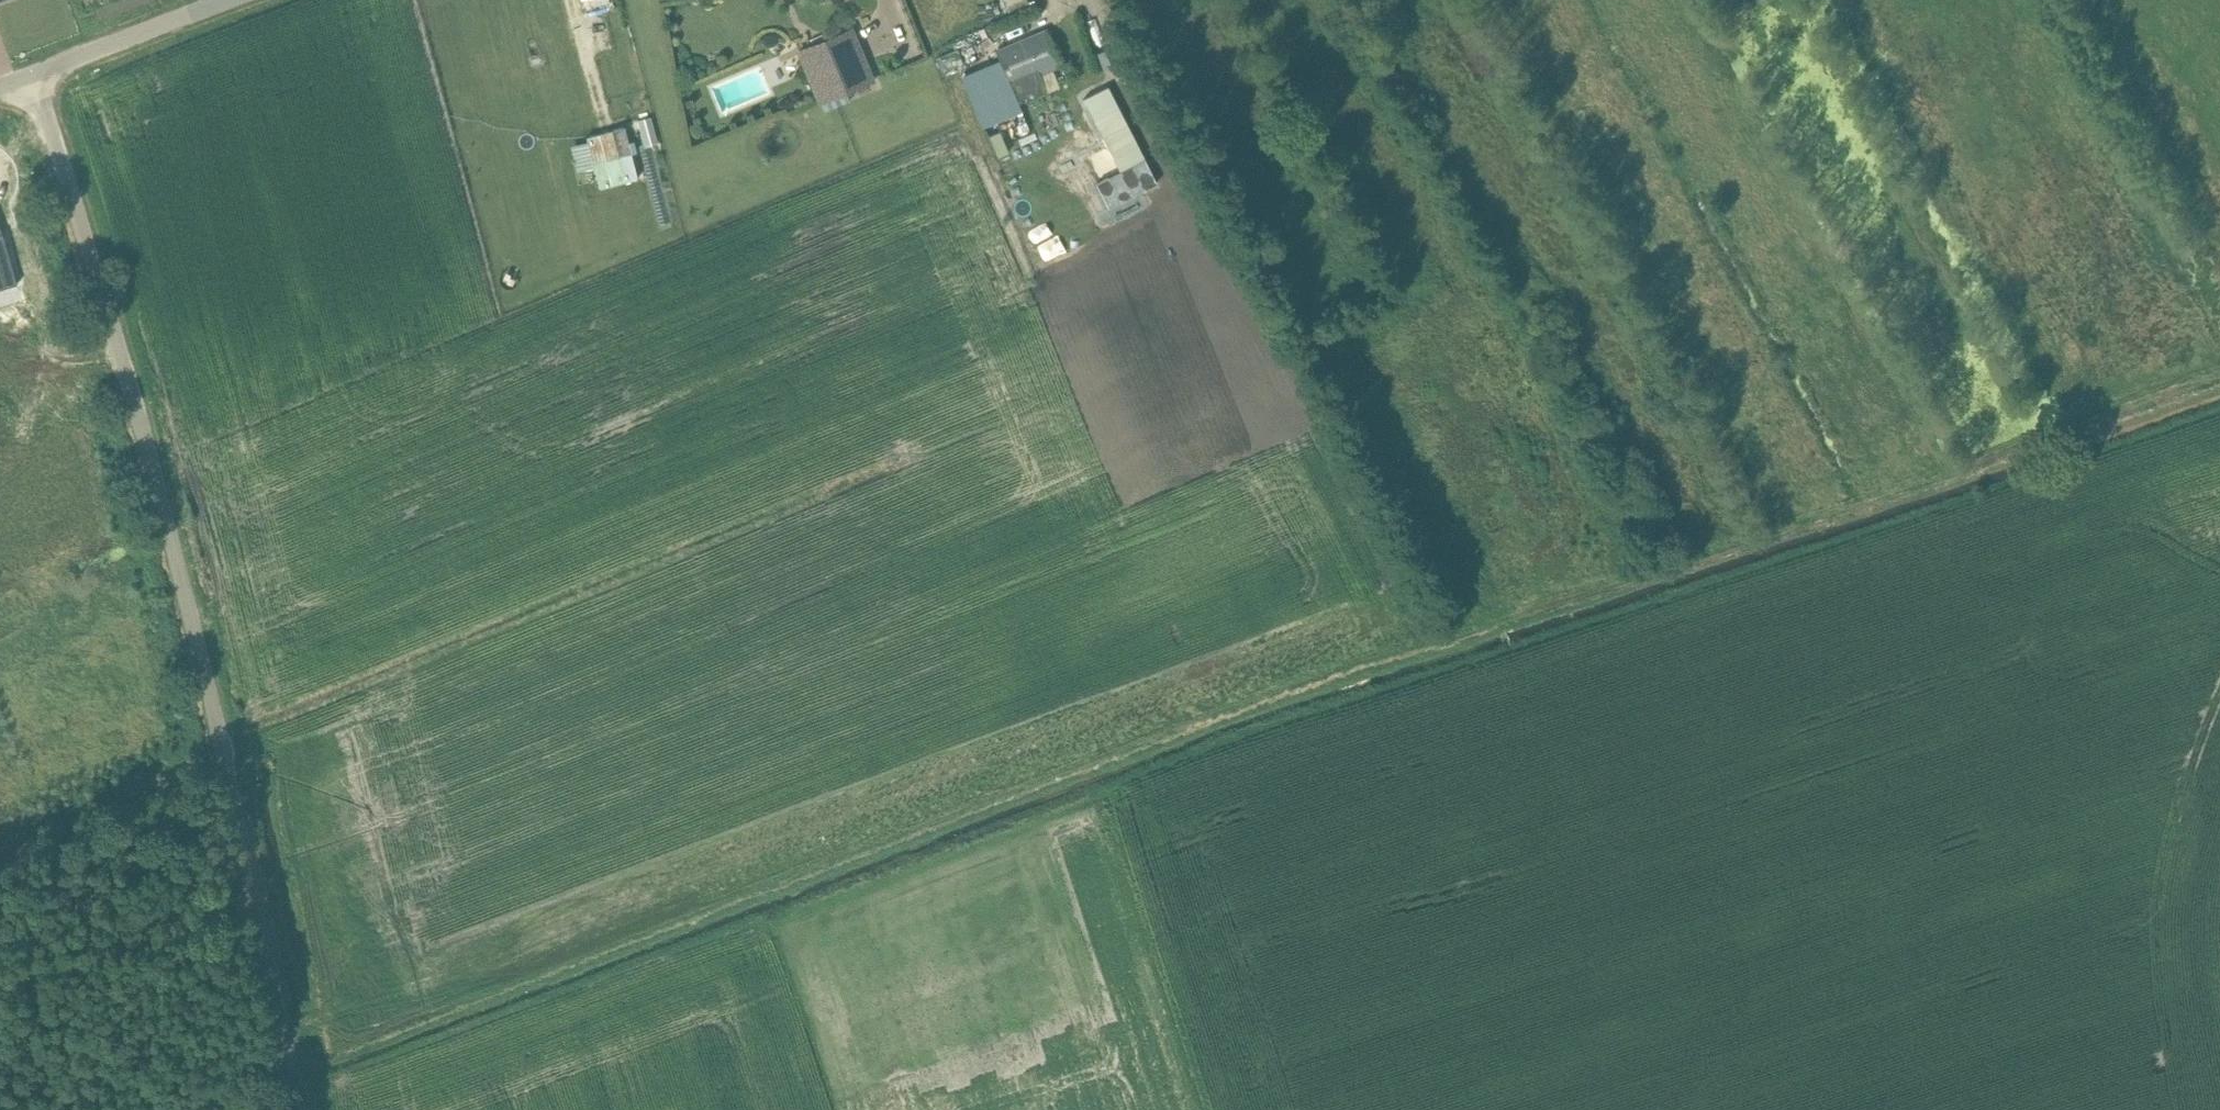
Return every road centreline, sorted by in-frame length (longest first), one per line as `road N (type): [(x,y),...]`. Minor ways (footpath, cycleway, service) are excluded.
road 1 (unclassified): [(300,1109),(156,476),(32,76)]
road 2 (unclassified): [(32,76),(230,0)]

